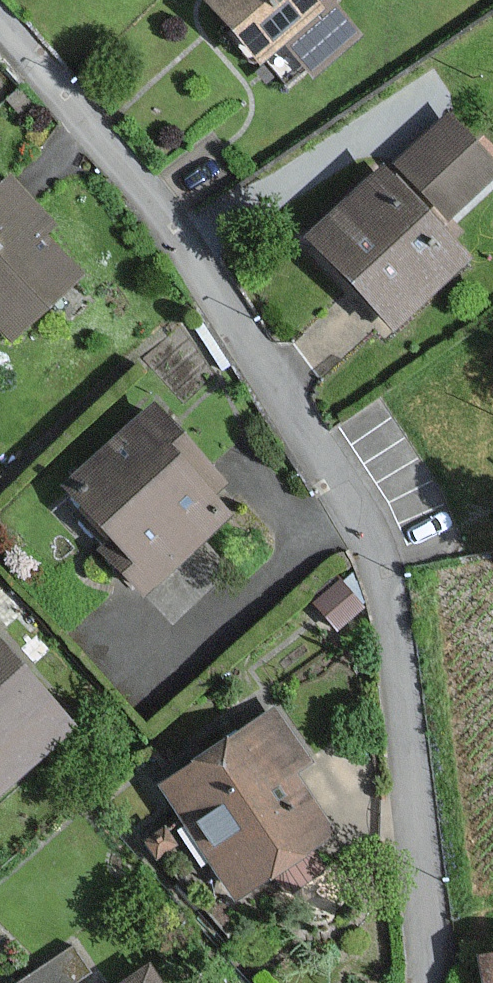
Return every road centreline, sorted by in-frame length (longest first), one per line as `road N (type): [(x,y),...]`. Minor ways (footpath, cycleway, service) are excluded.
road 1 (residential): [(423,982),(391,578),(322,445),(149,198),(0,29)]

